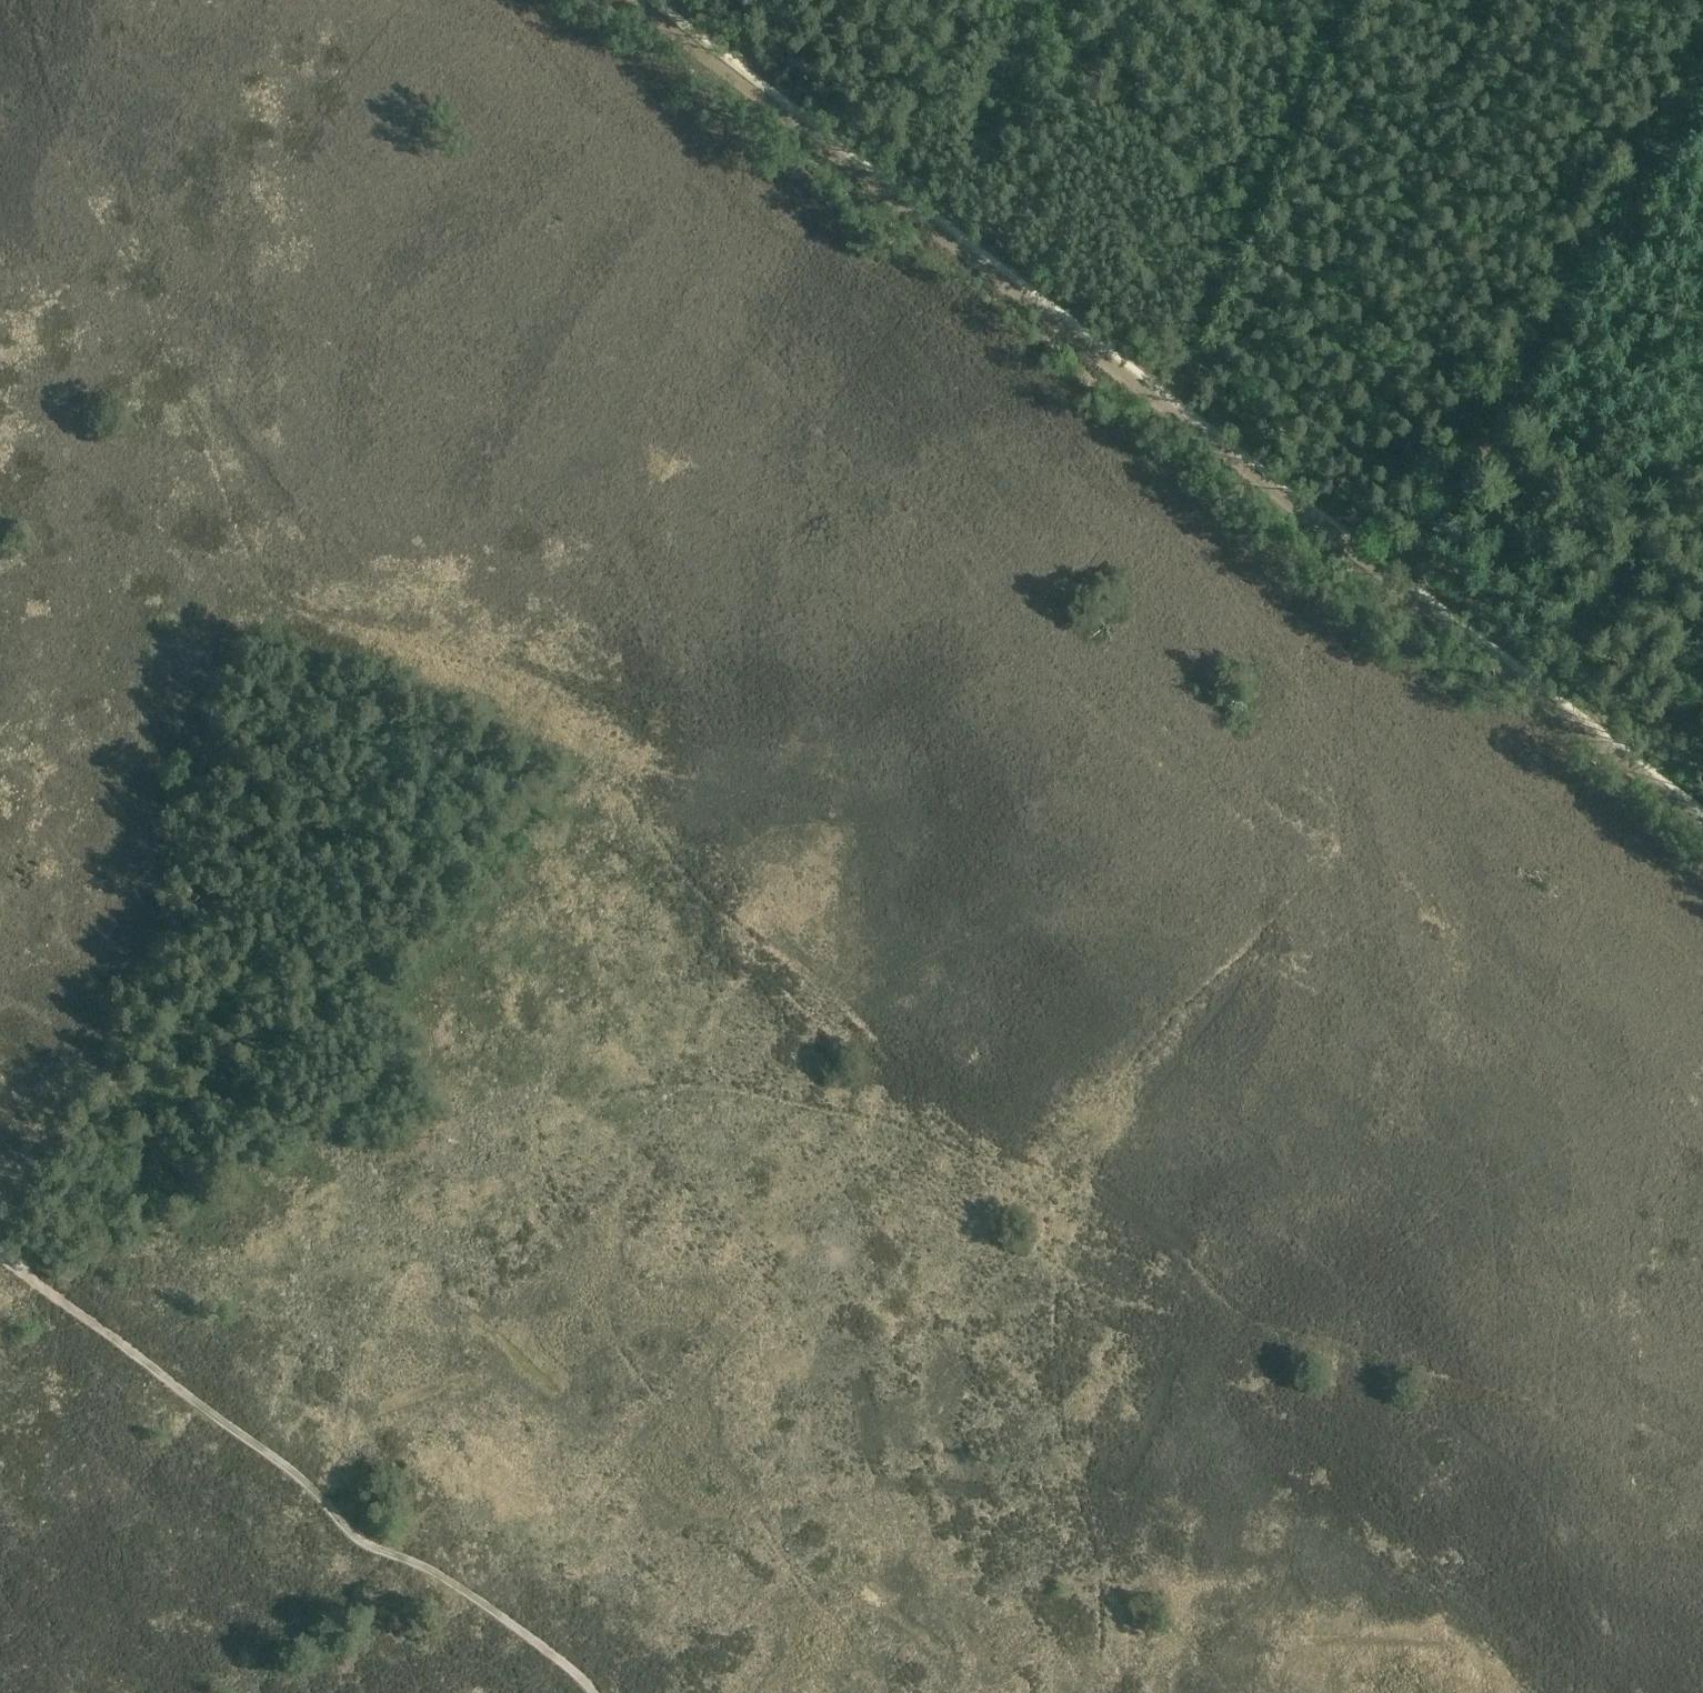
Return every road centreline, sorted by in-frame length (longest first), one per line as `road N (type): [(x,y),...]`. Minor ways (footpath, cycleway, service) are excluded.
road 1 (track): [(632,0),(1702,830)]
road 2 (track): [(0,1251),(50,1300),(152,1364),(329,1506),(602,1692)]
road 3 (track): [(1388,584),(1702,92)]

